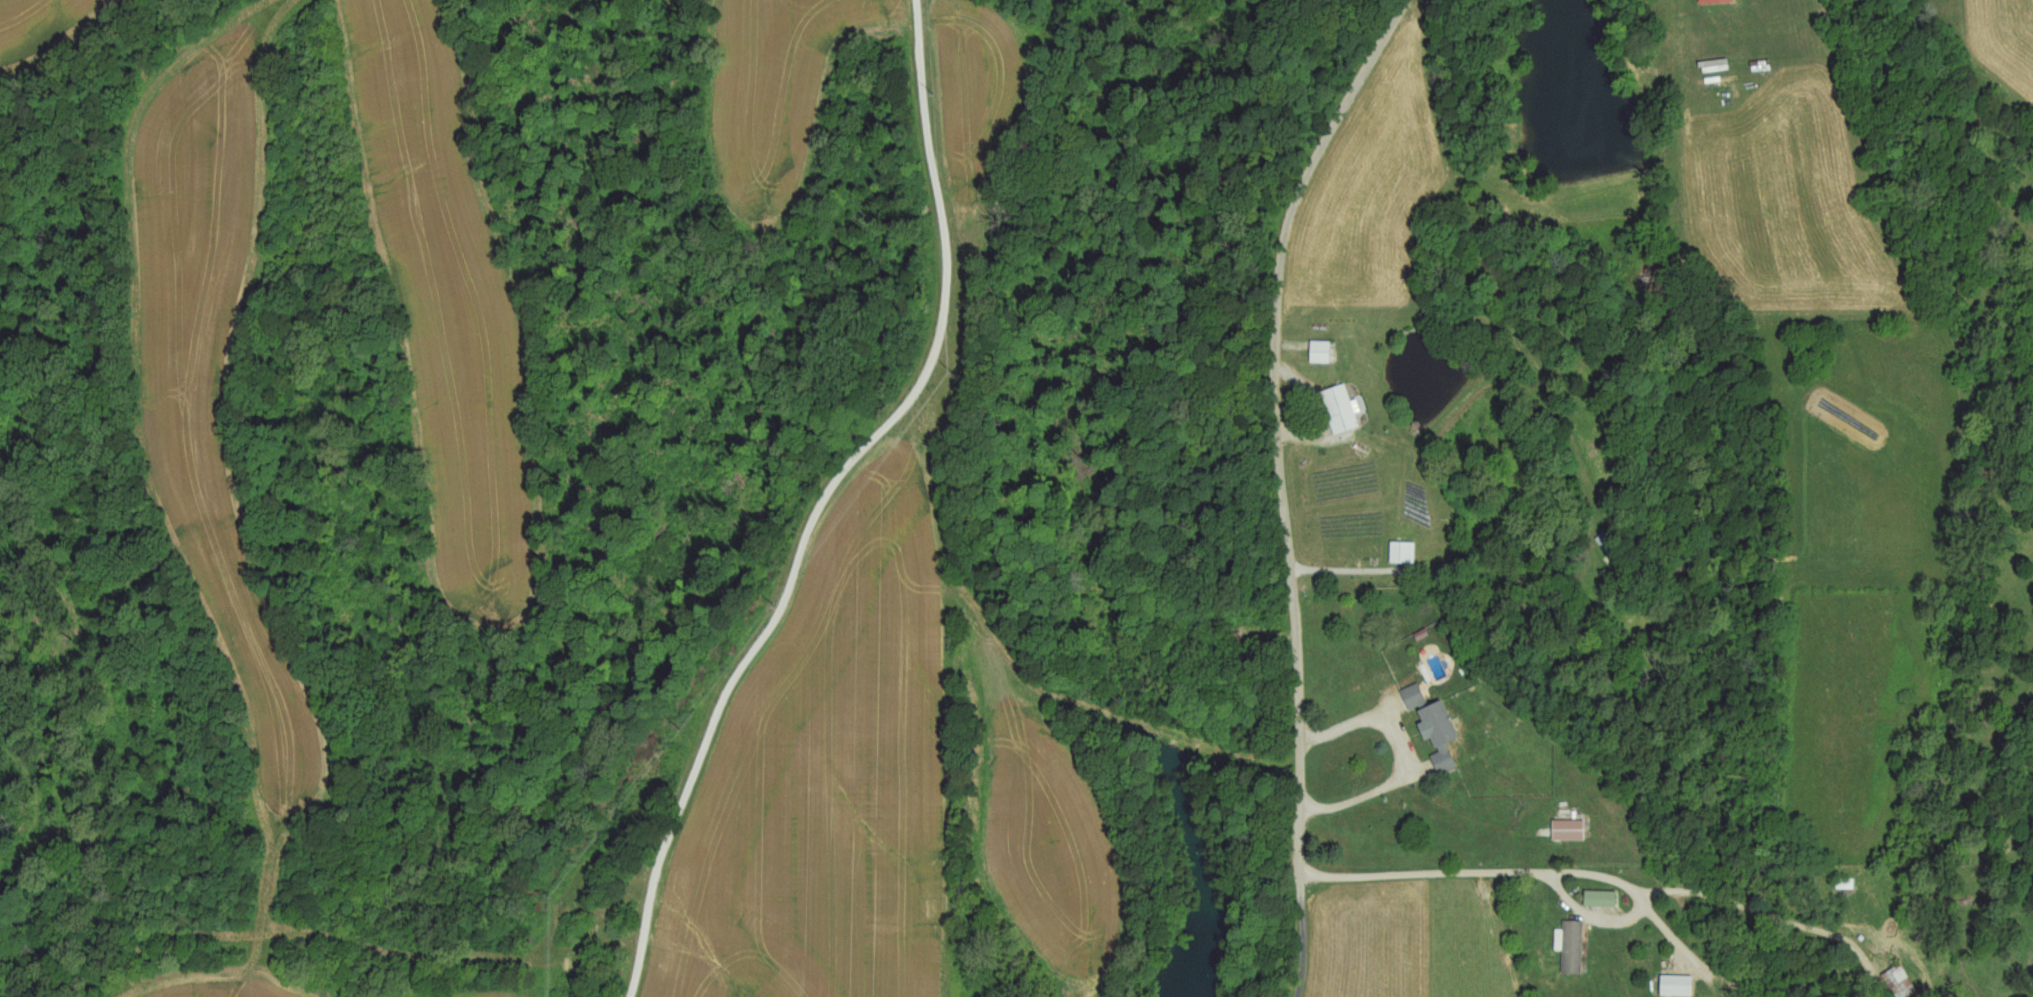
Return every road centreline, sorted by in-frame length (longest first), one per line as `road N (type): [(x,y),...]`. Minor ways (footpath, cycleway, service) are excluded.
road 1 (residential): [(1402,0),(1309,169),(1280,264),(1276,419),(1300,726),(1297,996)]

